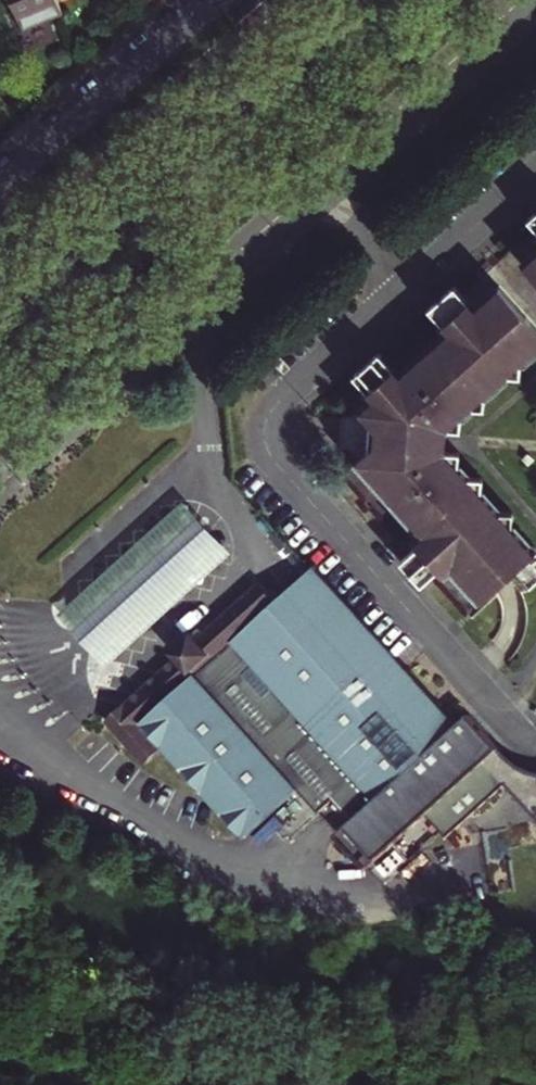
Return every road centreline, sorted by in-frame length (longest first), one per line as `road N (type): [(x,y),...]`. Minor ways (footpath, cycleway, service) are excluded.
road 1 (primary): [(0,349),(385,0)]
road 2 (primary): [(330,0),(0,297)]
road 3 (tertiary): [(0,467),(291,205)]
road 4 (residential): [(275,464),(509,723),(535,741)]
road 5 (tertiary): [(291,205),(523,0)]
road 6 (tertiary): [(210,0),(0,187)]
road 7 (residential): [(275,464),(267,424),(283,398),(390,301)]
road 8 (residential): [(390,301),(535,172)]
road 9 (residential): [(291,205),(362,222),(381,248),(390,301)]

